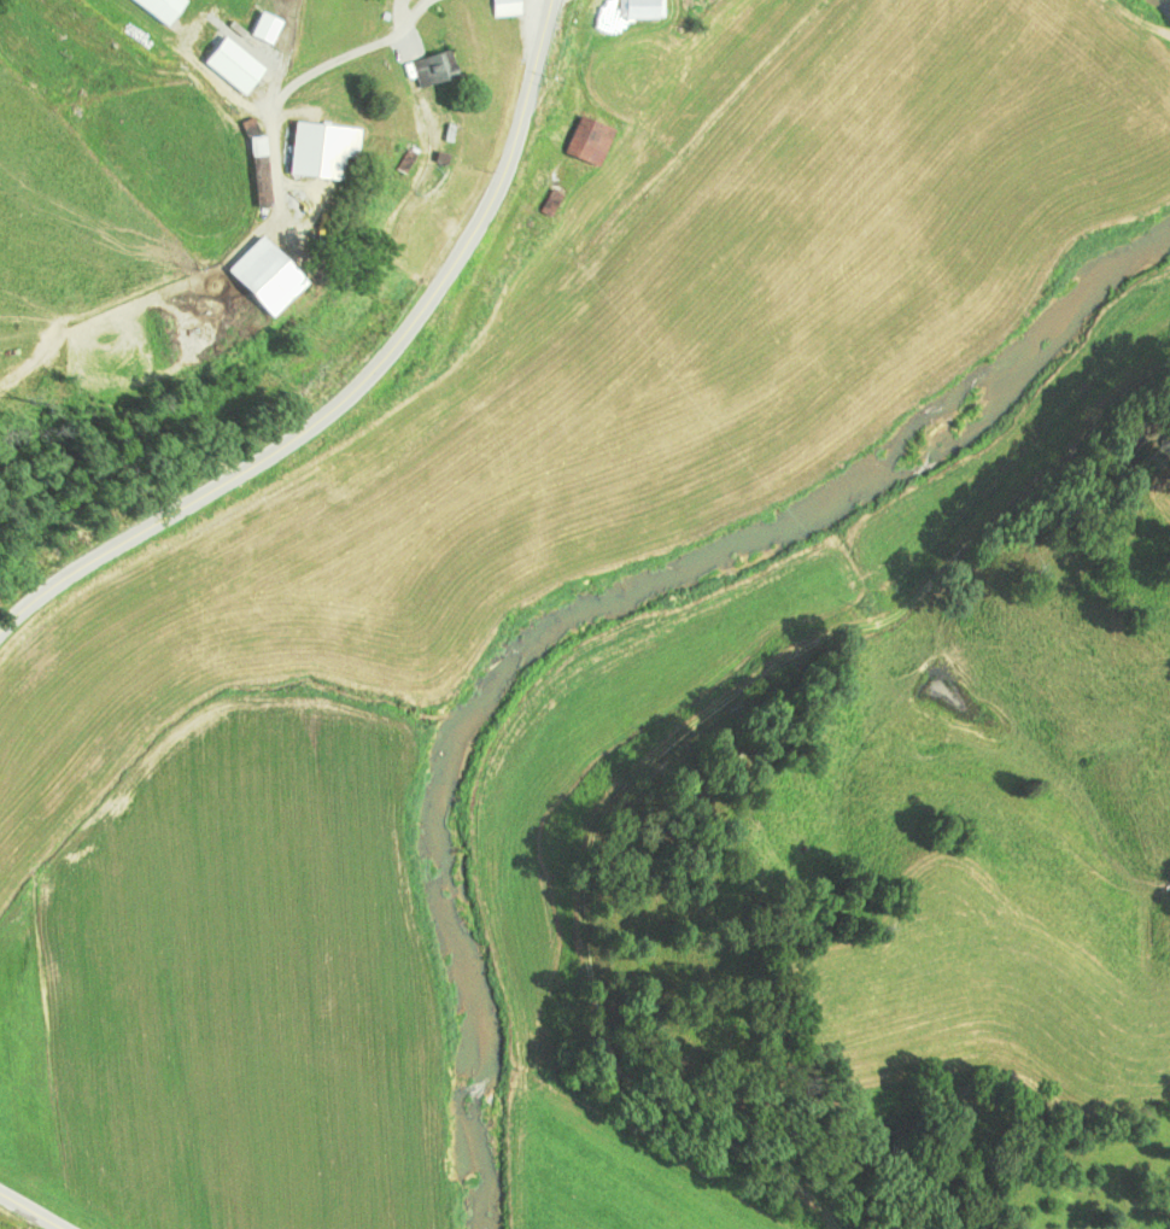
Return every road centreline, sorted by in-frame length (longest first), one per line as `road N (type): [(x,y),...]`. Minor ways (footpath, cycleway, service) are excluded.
road 1 (secondary): [(0,632),(46,589),(297,434),(355,387),(411,323),(502,177),(550,0)]

